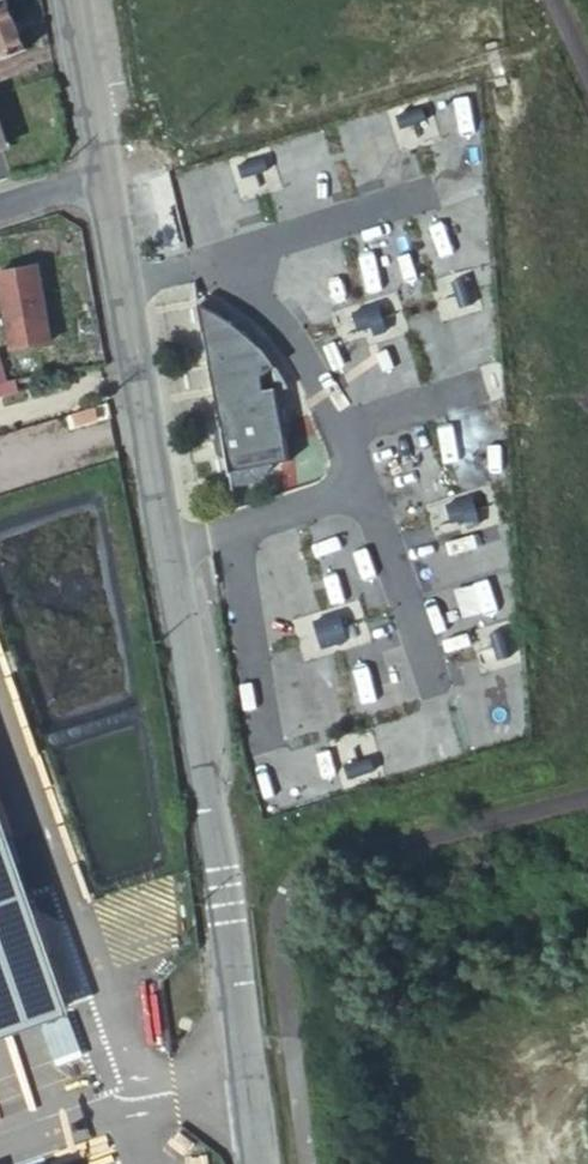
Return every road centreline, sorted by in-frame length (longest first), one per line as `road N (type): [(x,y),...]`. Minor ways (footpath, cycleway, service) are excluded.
road 1 (unclassified): [(246,1163),(218,875),(101,182)]
road 2 (unclassified): [(101,182),(72,0)]

